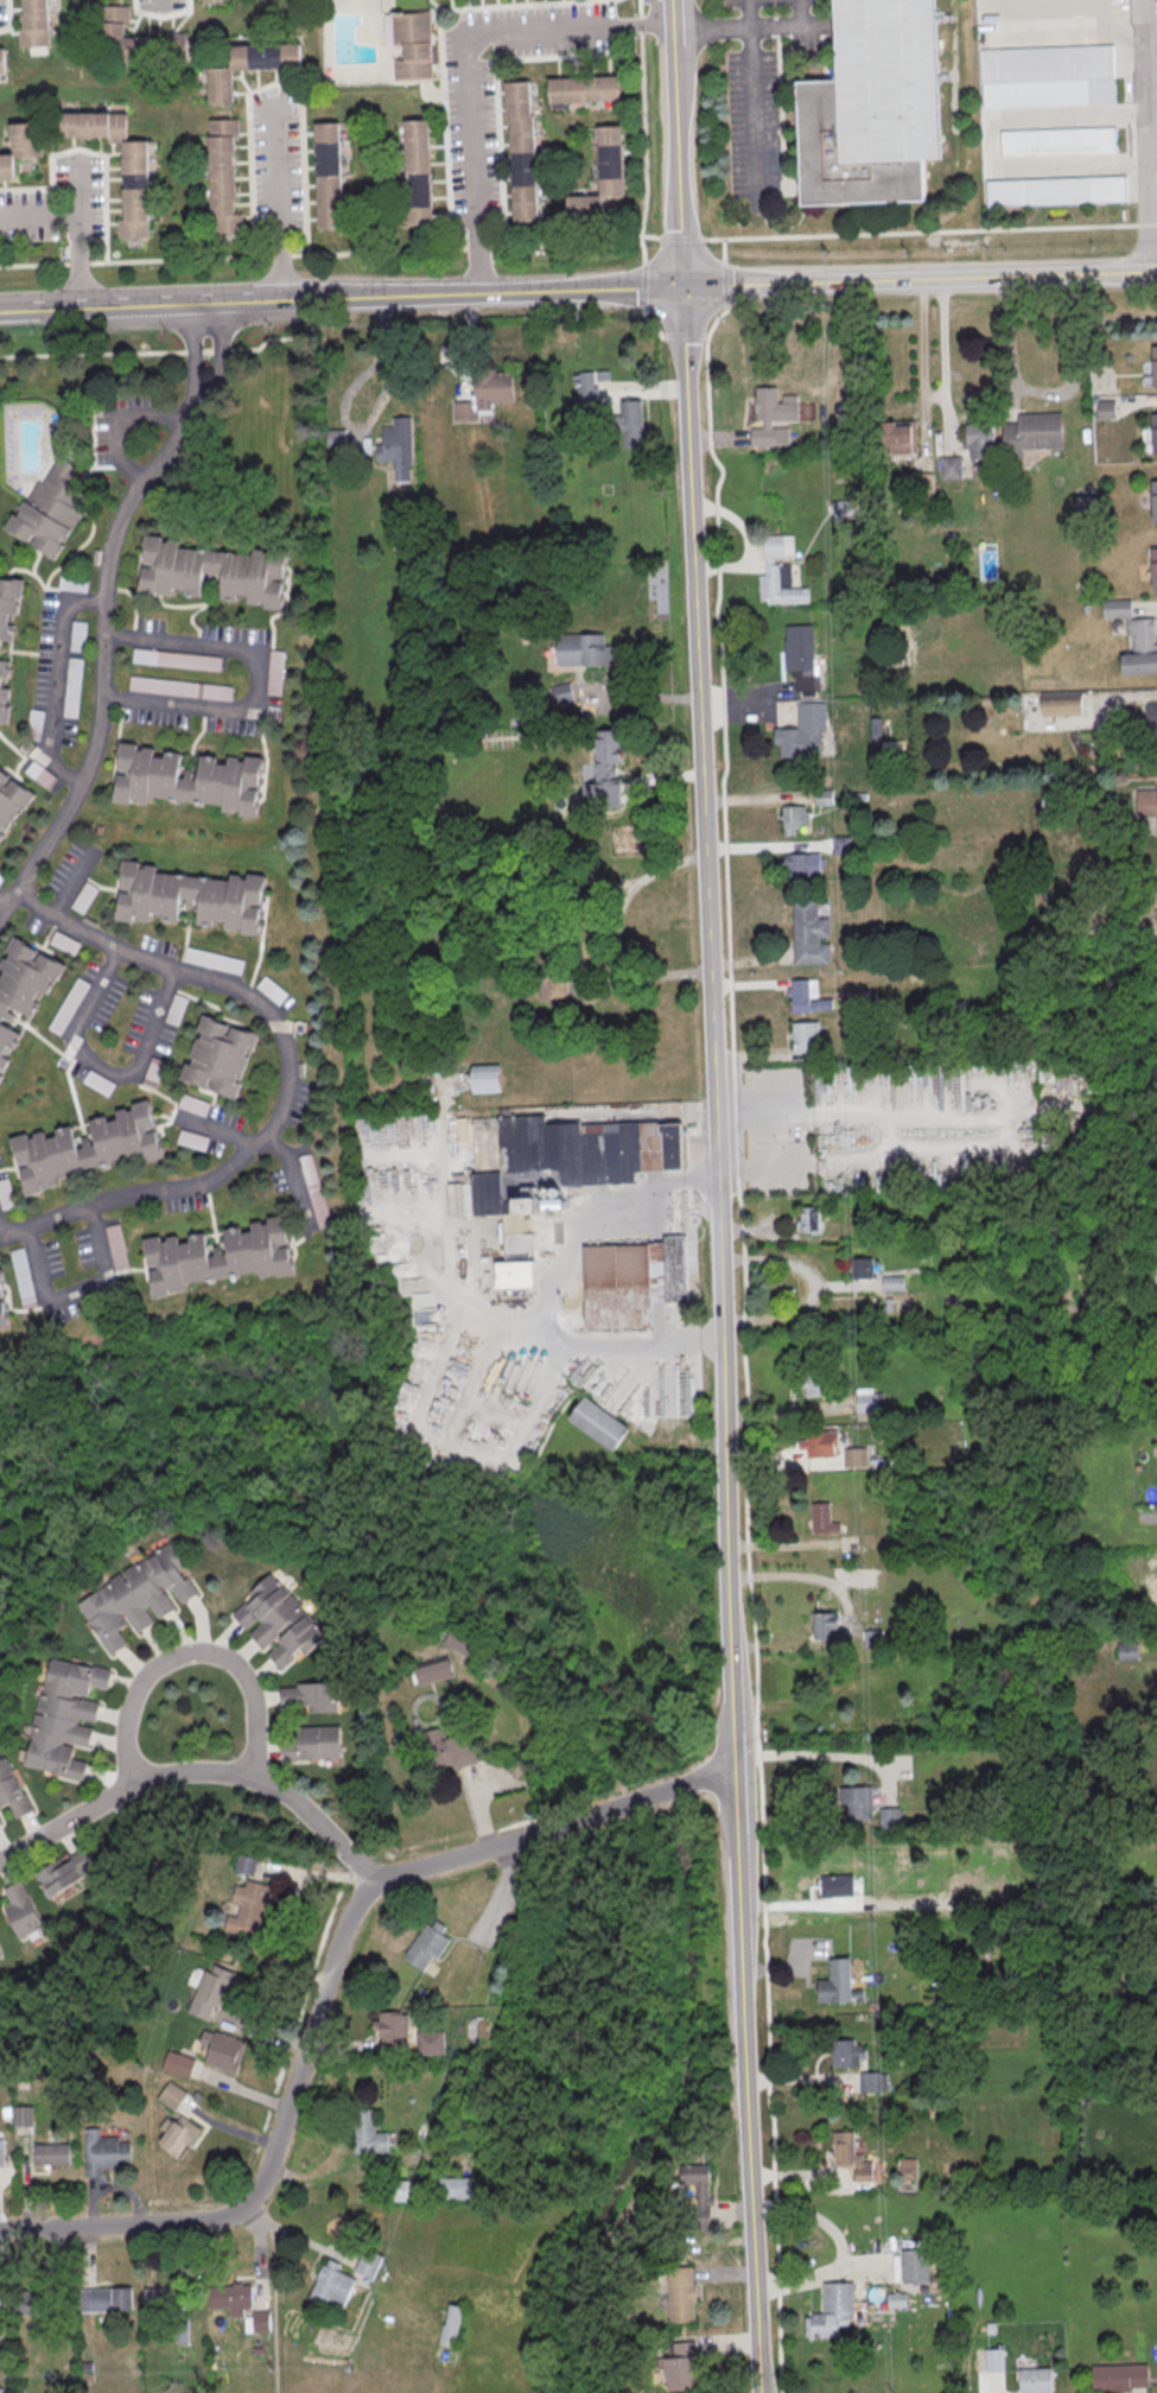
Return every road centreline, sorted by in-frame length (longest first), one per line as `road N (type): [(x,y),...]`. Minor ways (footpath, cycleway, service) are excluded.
road 1 (tertiary): [(760,2392),(671,0)]
road 2 (tertiary): [(1156,272),(78,309)]
road 3 (residential): [(635,1802),(374,1884),(330,1972),(263,2188),(231,2216),(0,2230)]
road 4 (residential): [(0,1236),(90,1202),(215,1179),(280,1118),(291,1072),(280,1024),(252,998),(117,954),(15,893),(0,913)]
road 5 (residential): [(205,304),(208,379),(113,537),(97,741),(83,782),(15,893)]
road 6 (residential): [(249,1775),(255,1733),(247,1678),(227,1658),(195,1651),(158,1662),(134,1691),(125,1747),(133,1782)]
road 7 (residential): [(249,1775),(187,1770),(133,1782),(0,1859)]
road 8 (residential): [(249,1775),(328,1828),(374,1884)]

